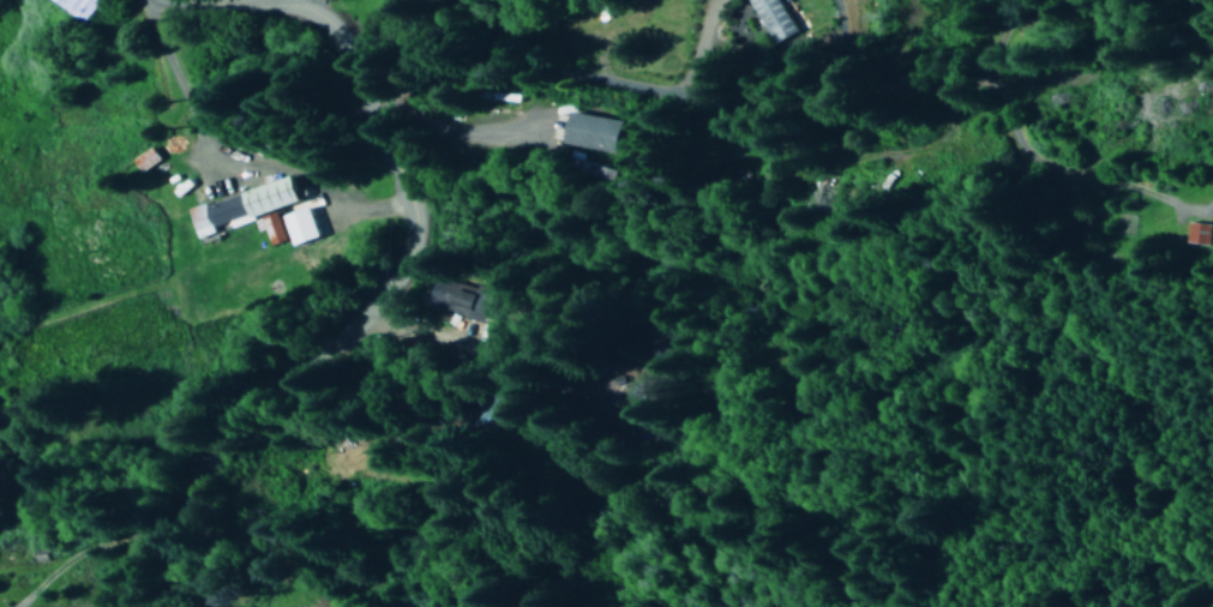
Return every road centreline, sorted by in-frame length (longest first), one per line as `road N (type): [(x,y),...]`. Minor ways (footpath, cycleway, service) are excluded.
road 1 (residential): [(1163,224),(1055,200),(1007,164),(966,98),(917,89),(768,107),(467,53),(360,73)]
road 2 (residential): [(168,606),(166,535),(199,473),(408,258),(406,206),(360,73)]
road 3 (residential): [(360,73),(323,11),(214,0)]

